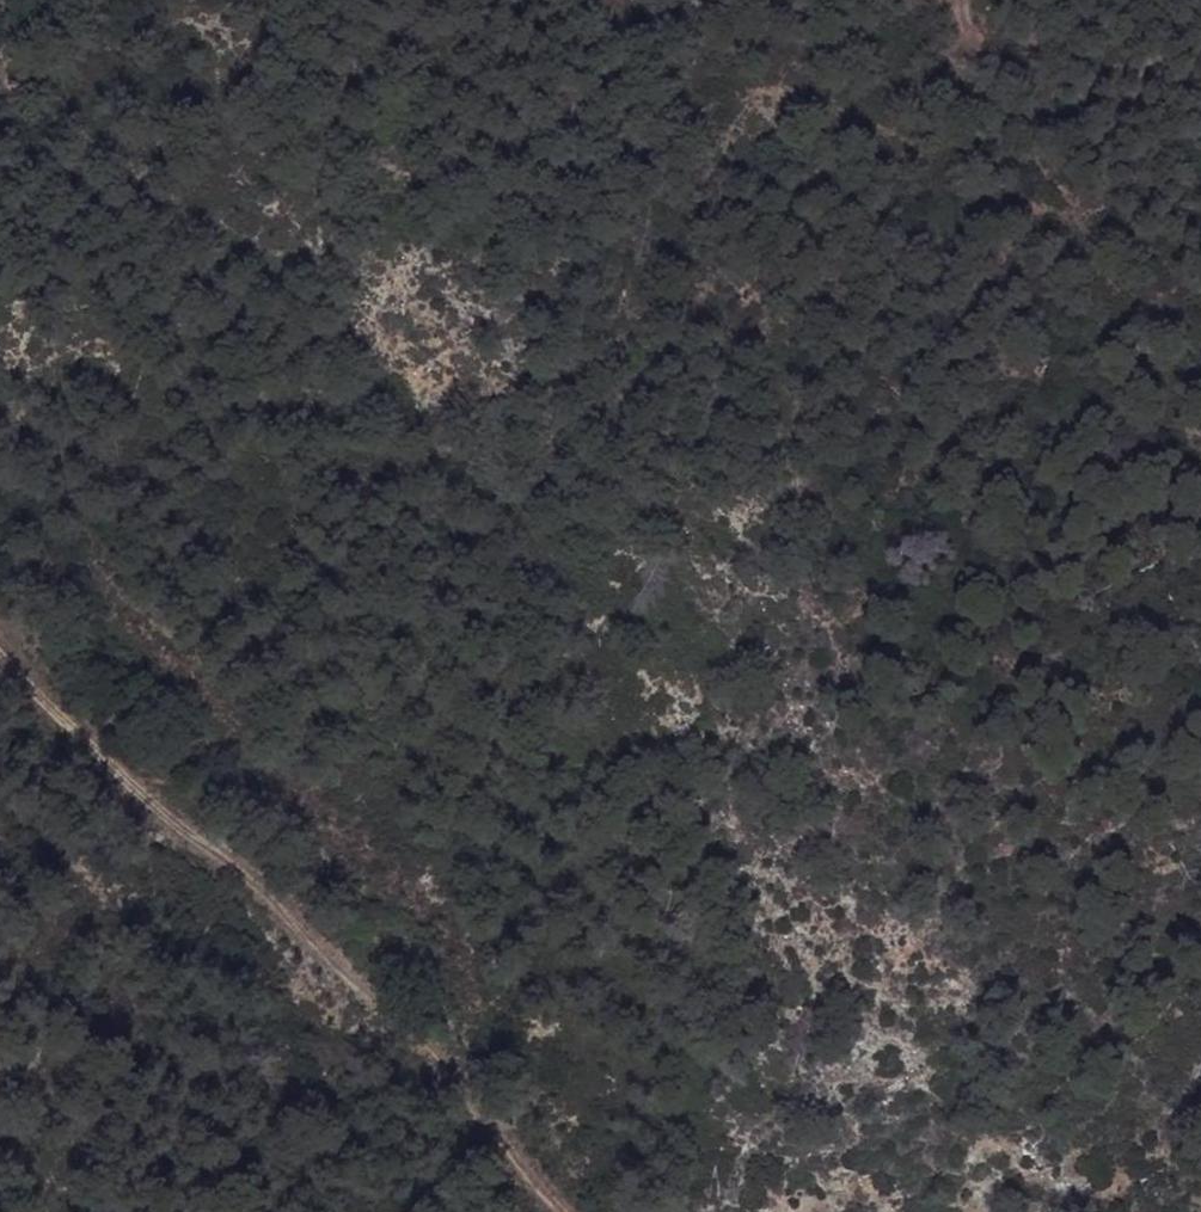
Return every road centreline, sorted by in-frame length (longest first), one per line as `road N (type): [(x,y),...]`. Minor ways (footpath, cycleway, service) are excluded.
road 1 (track): [(566,1211),(343,960),(145,783),(0,635)]

